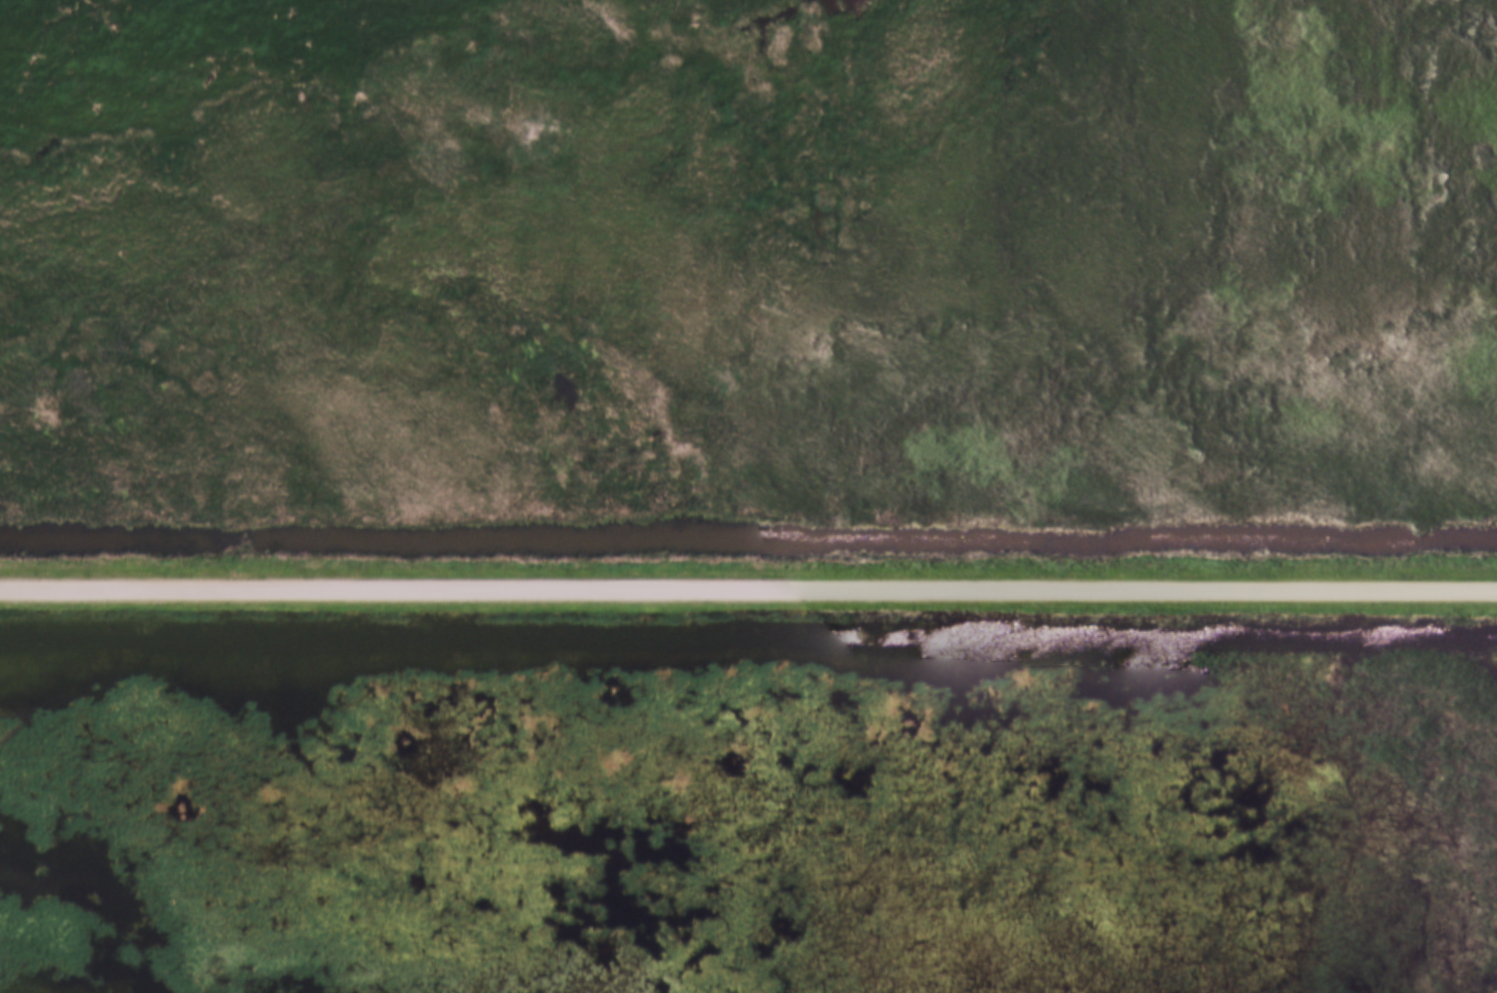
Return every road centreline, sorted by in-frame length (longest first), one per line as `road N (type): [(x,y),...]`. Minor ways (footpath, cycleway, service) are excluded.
road 1 (residential): [(1496,587),(0,587)]

